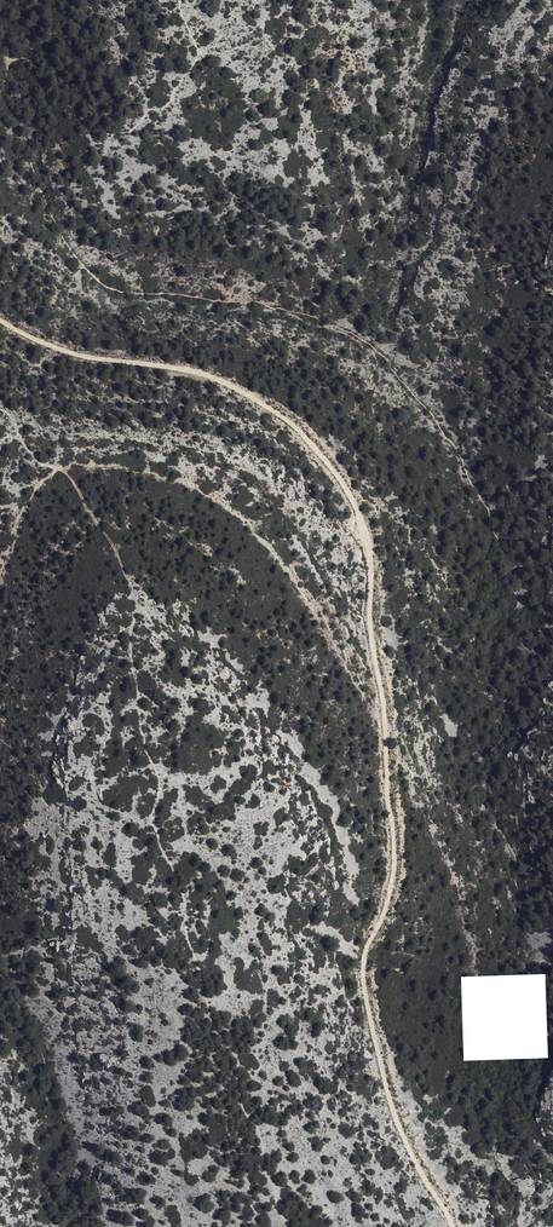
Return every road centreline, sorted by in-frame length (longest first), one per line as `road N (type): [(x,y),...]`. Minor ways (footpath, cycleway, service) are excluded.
road 1 (track): [(449,1226),(402,1136),(365,994),(365,952),(386,902),(395,851),(370,635),(371,545),(361,506),(266,396),(176,363),(69,348),(0,314)]
road 2 (track): [(0,415),(20,452),(68,476),(130,597),(119,640),(136,739),(155,787),(155,843),(173,870),(206,999),(234,1058),(286,1226)]

